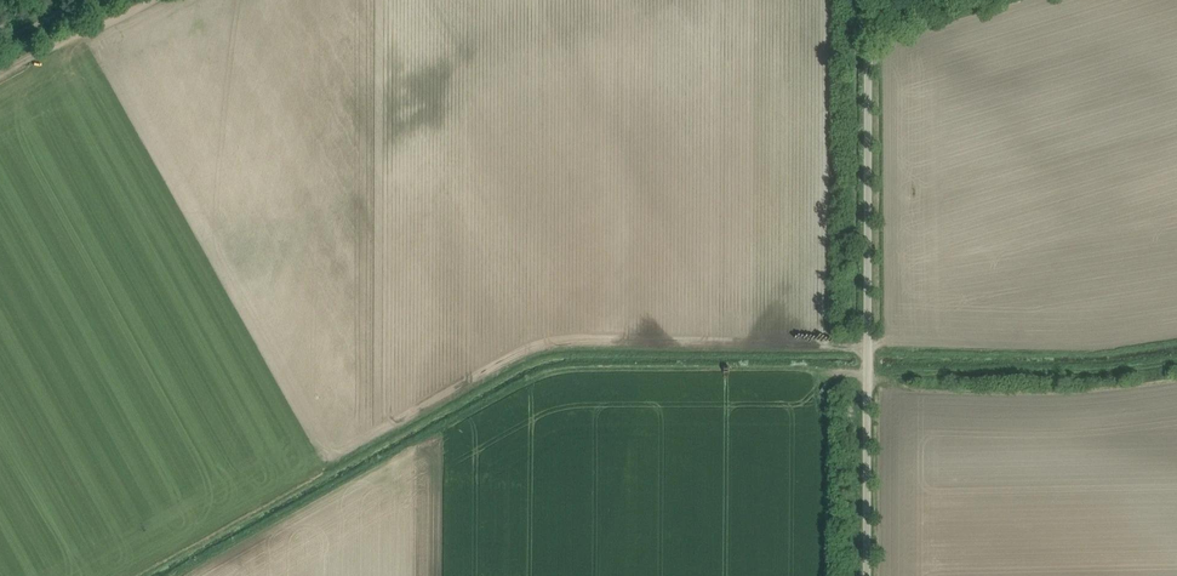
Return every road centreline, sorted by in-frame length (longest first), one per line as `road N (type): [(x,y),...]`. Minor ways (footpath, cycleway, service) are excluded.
road 1 (unclassified): [(869,575),(869,0)]
road 2 (track): [(1176,336),(1054,350),(869,349)]
road 3 (track): [(1043,0),(869,55)]
road 4 (track): [(145,0),(0,74)]

